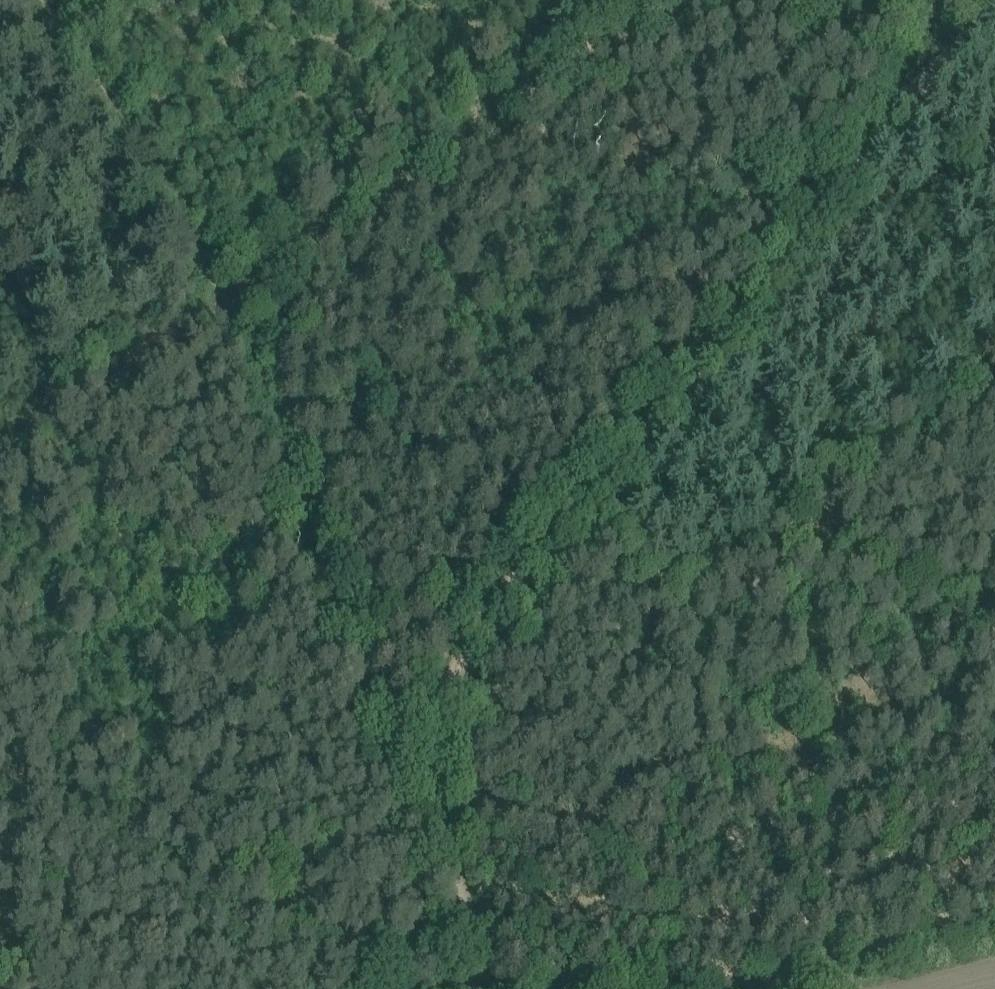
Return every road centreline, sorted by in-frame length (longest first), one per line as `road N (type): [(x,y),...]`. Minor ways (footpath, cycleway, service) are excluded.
road 1 (track): [(859,173),(478,621),(460,662),(450,815),(469,988)]
road 2 (track): [(223,285),(254,349),(397,751),(423,793),(450,815)]
road 3 (track): [(223,285),(646,0)]
road 4 (track): [(39,0),(223,285)]
road 5 (track): [(994,7),(859,173)]
road 6 (track): [(899,0),(859,173)]
road 7 (track): [(843,988),(994,952)]

